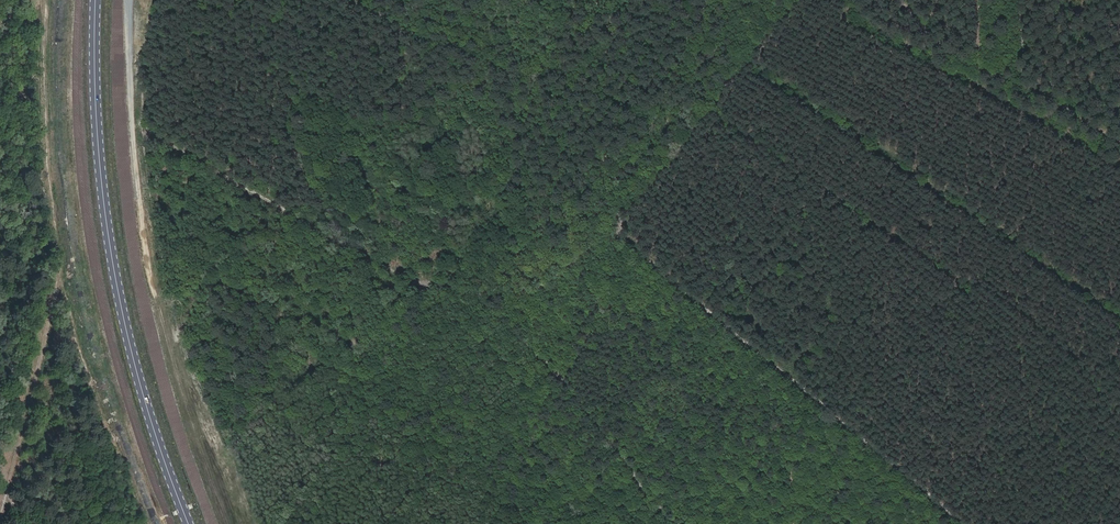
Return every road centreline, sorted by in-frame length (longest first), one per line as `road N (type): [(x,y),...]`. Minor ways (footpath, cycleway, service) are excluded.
road 1 (primary): [(190,523),(140,378),(112,251),(98,126),(96,0)]
road 2 (track): [(613,226),(963,523)]
road 3 (track): [(1119,139),(980,67),(981,0)]

